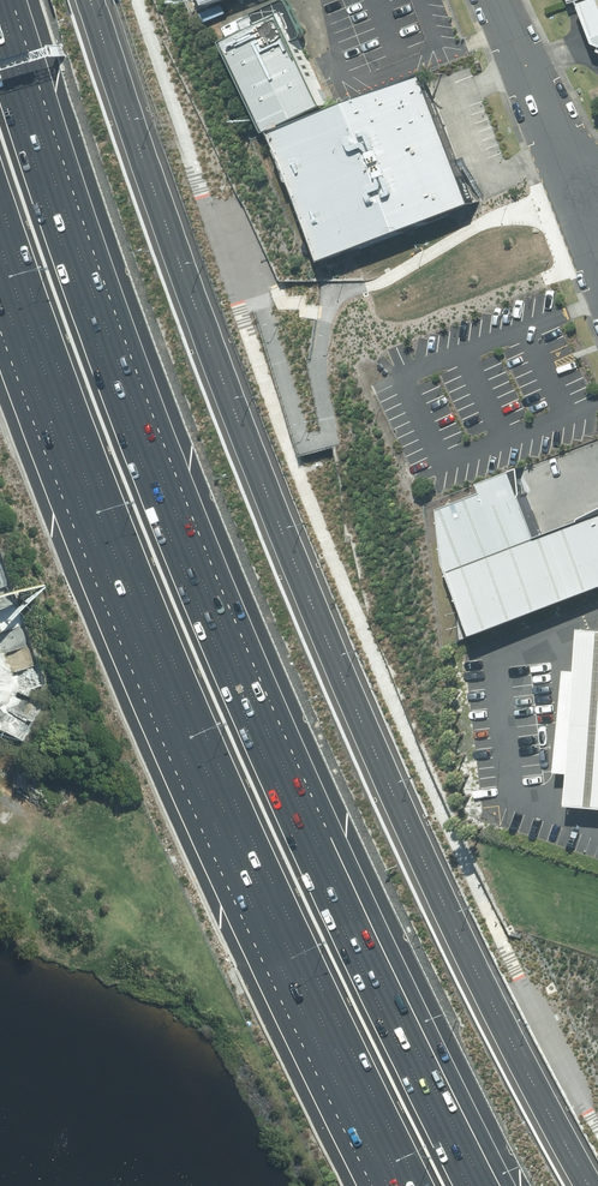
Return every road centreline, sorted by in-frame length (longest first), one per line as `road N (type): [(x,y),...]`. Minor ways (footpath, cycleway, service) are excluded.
road 1 (motorway): [(2,0),(143,433),(442,1115)]
road 2 (motorway): [(290,949),(145,640),(0,247)]
road 3 (motorway): [(414,1185),(290,949)]
road 4 (motorway): [(376,1185),(343,1121),(290,949)]
road 5 (residential): [(572,195),(498,0)]

